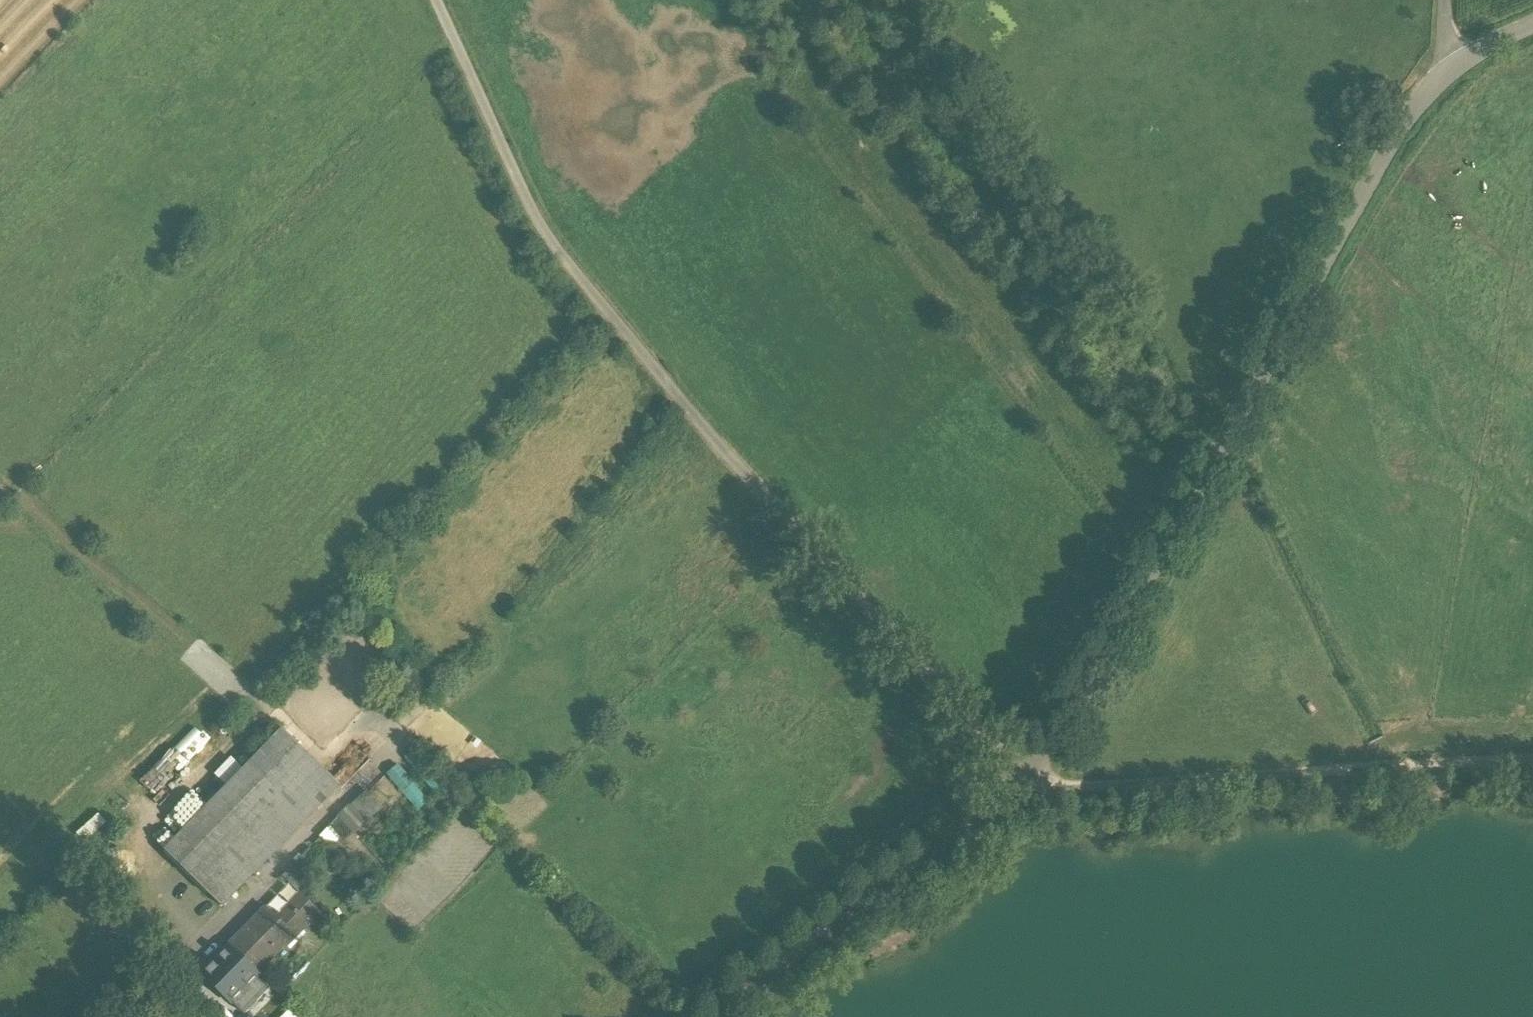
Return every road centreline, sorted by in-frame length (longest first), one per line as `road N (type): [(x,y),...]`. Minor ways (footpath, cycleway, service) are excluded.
road 1 (unclassified): [(1532,27),(1450,70),(1404,124),(1025,778),(721,1016)]
road 2 (track): [(1025,778),(762,495),(570,264),(544,226),(442,0)]
road 3 (track): [(1025,778),(1073,789),(1532,769)]

